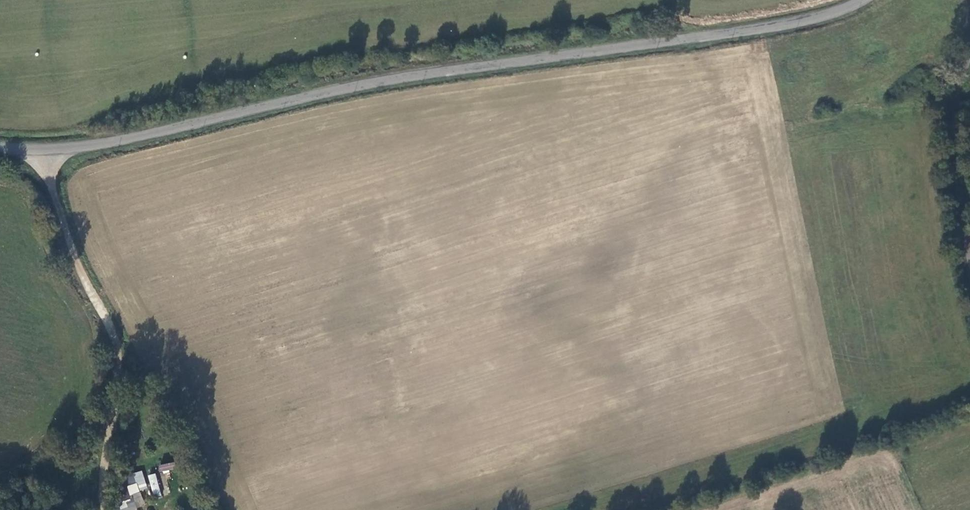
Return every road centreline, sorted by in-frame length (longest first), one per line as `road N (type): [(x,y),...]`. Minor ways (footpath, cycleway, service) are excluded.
road 1 (unclassified): [(864,0),(710,36),(394,79),(88,146),(0,148)]
road 2 (track): [(105,509),(113,314),(77,250),(42,149)]
road 3 (track): [(969,61),(954,146),(969,231)]

